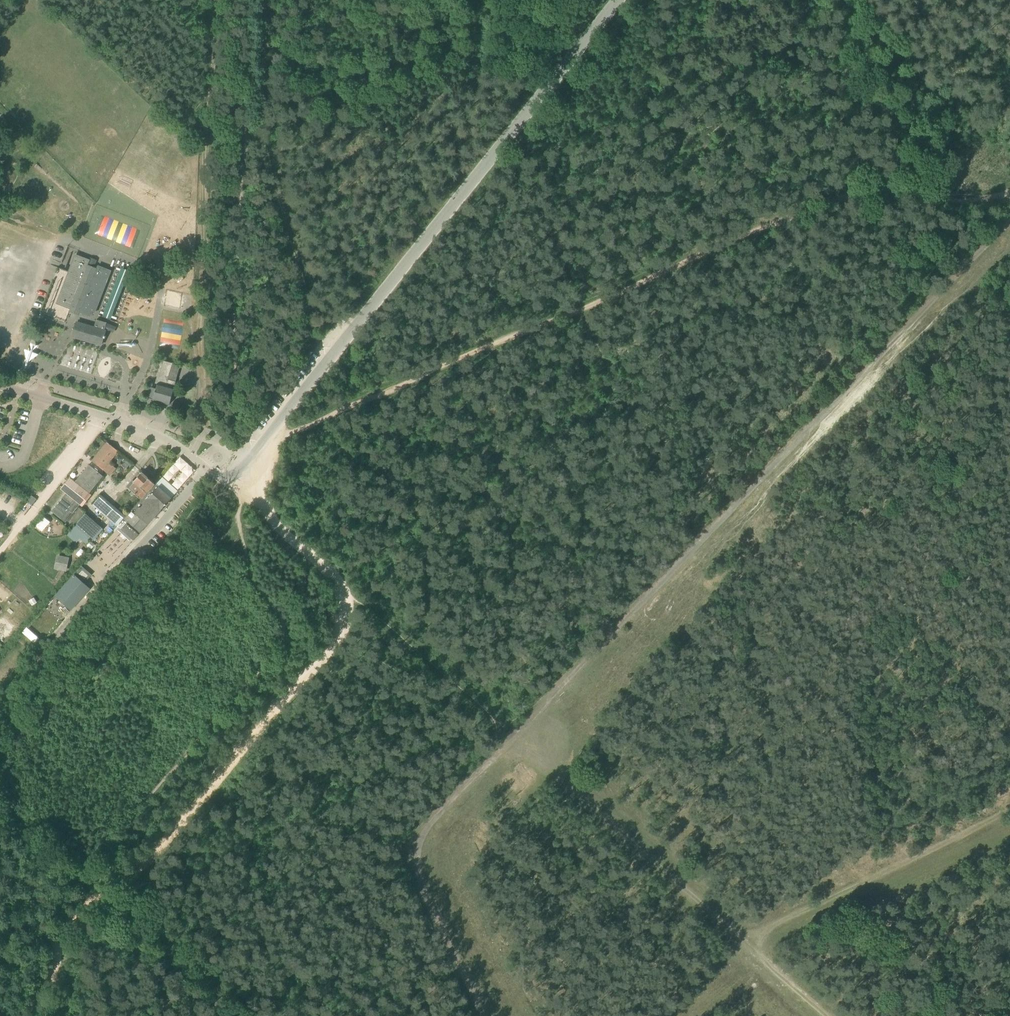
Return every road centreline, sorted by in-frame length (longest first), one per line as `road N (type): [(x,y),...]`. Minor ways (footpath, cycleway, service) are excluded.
road 1 (track): [(1009,194),(863,192),(256,448)]
road 2 (track): [(1009,219),(515,734)]
road 3 (unclassified): [(214,473),(235,471),(256,448),(621,0)]
road 4 (track): [(350,593),(323,650),(132,874),(75,908),(33,1015)]
road 5 (track): [(223,0),(198,329),(206,416),(192,456)]
road 6 (track): [(506,737),(515,734),(844,1015)]
road 7 (track): [(247,0),(233,370)]
road 8 (unclassified): [(208,469),(48,650)]
road 9 (tertiary): [(208,469),(121,421),(0,384)]
road 10 (track): [(132,874),(132,928),(230,1015)]
road 11 (track): [(350,593),(235,471)]

